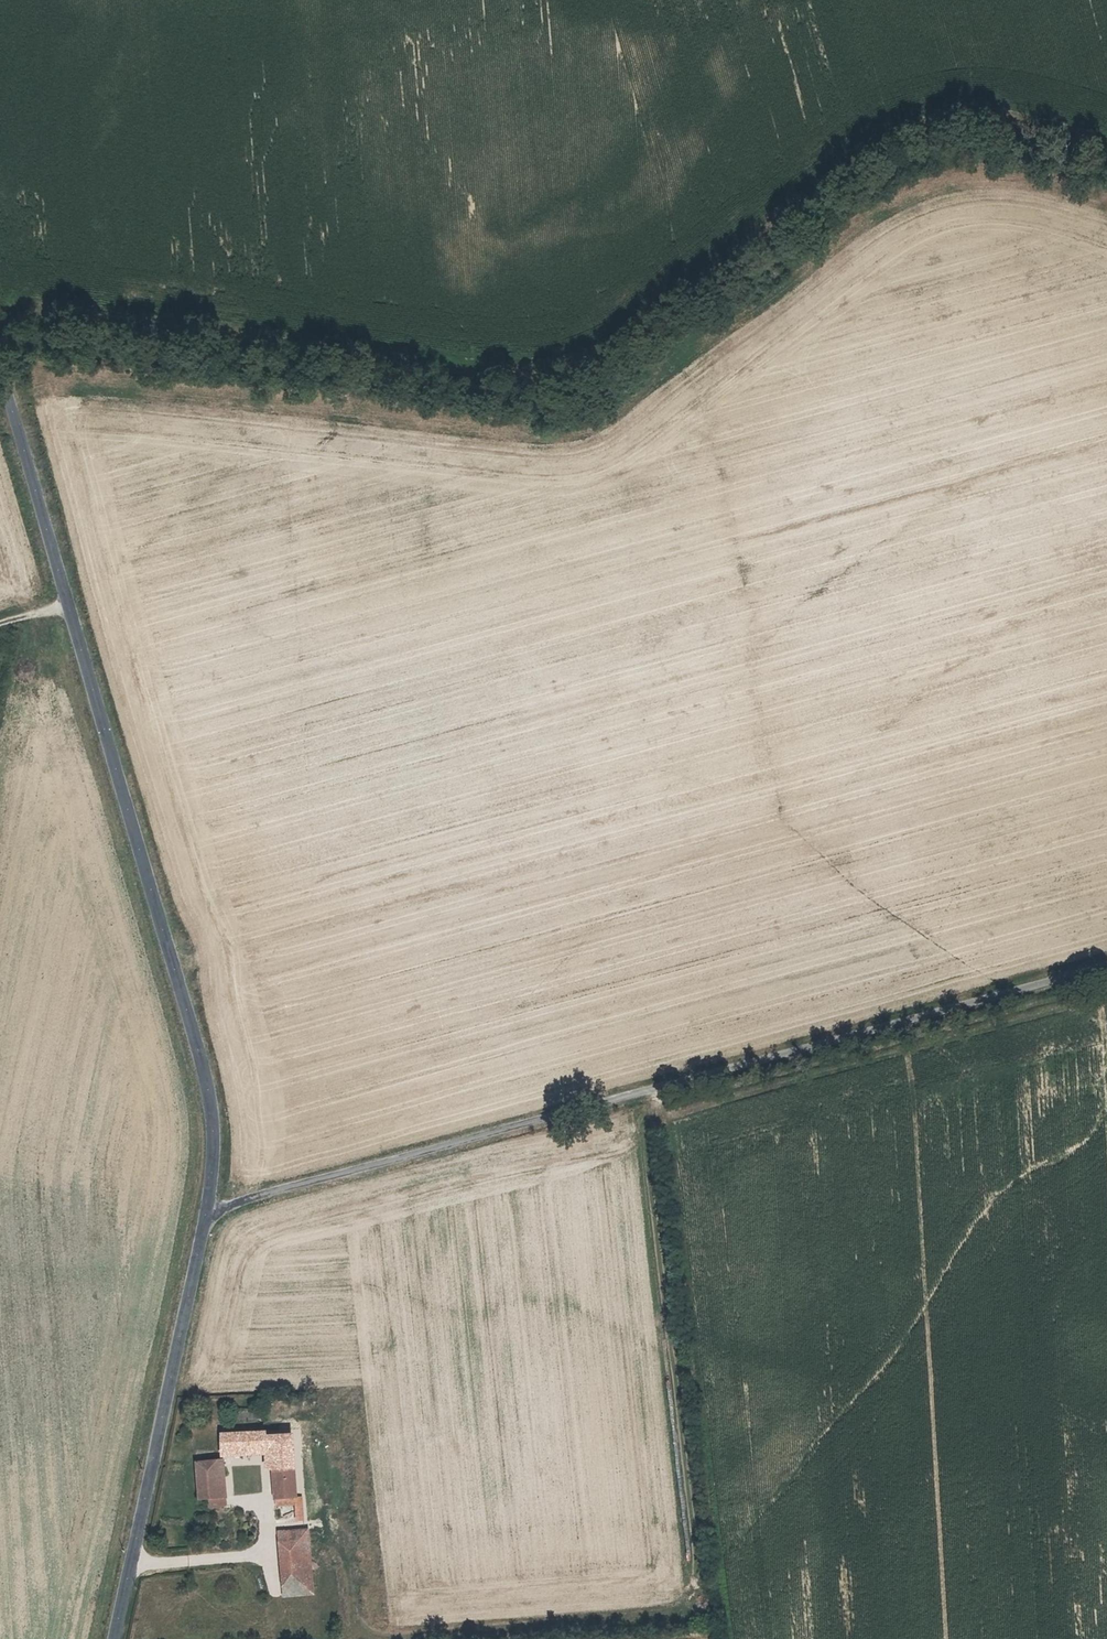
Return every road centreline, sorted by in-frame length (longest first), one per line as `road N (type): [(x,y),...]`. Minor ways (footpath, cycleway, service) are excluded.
road 1 (tertiary): [(115,1638),(206,1217),(214,1136),(203,1067),(0,372)]
road 2 (track): [(1106,966),(207,1209)]

